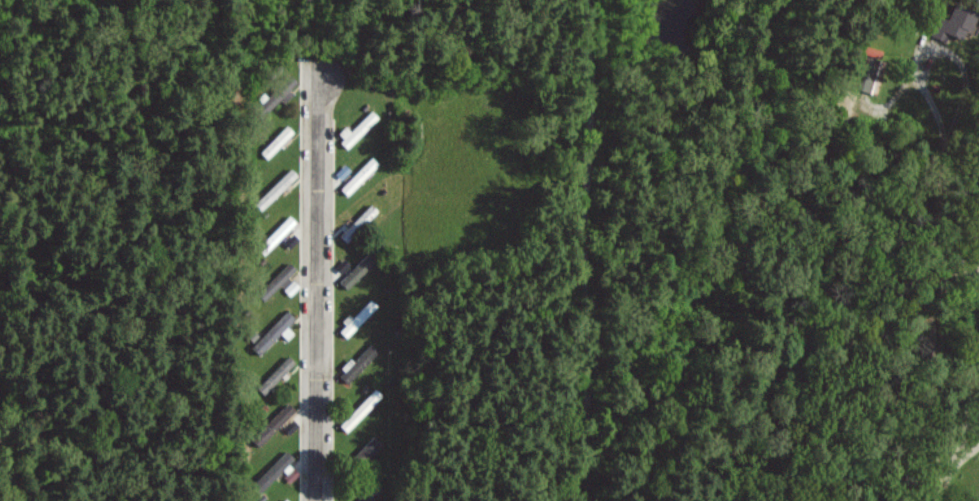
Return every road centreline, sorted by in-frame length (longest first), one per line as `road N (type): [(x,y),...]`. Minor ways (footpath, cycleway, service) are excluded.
road 1 (residential): [(526,500),(589,187),(598,0)]
road 2 (residential): [(322,500),(322,76)]

